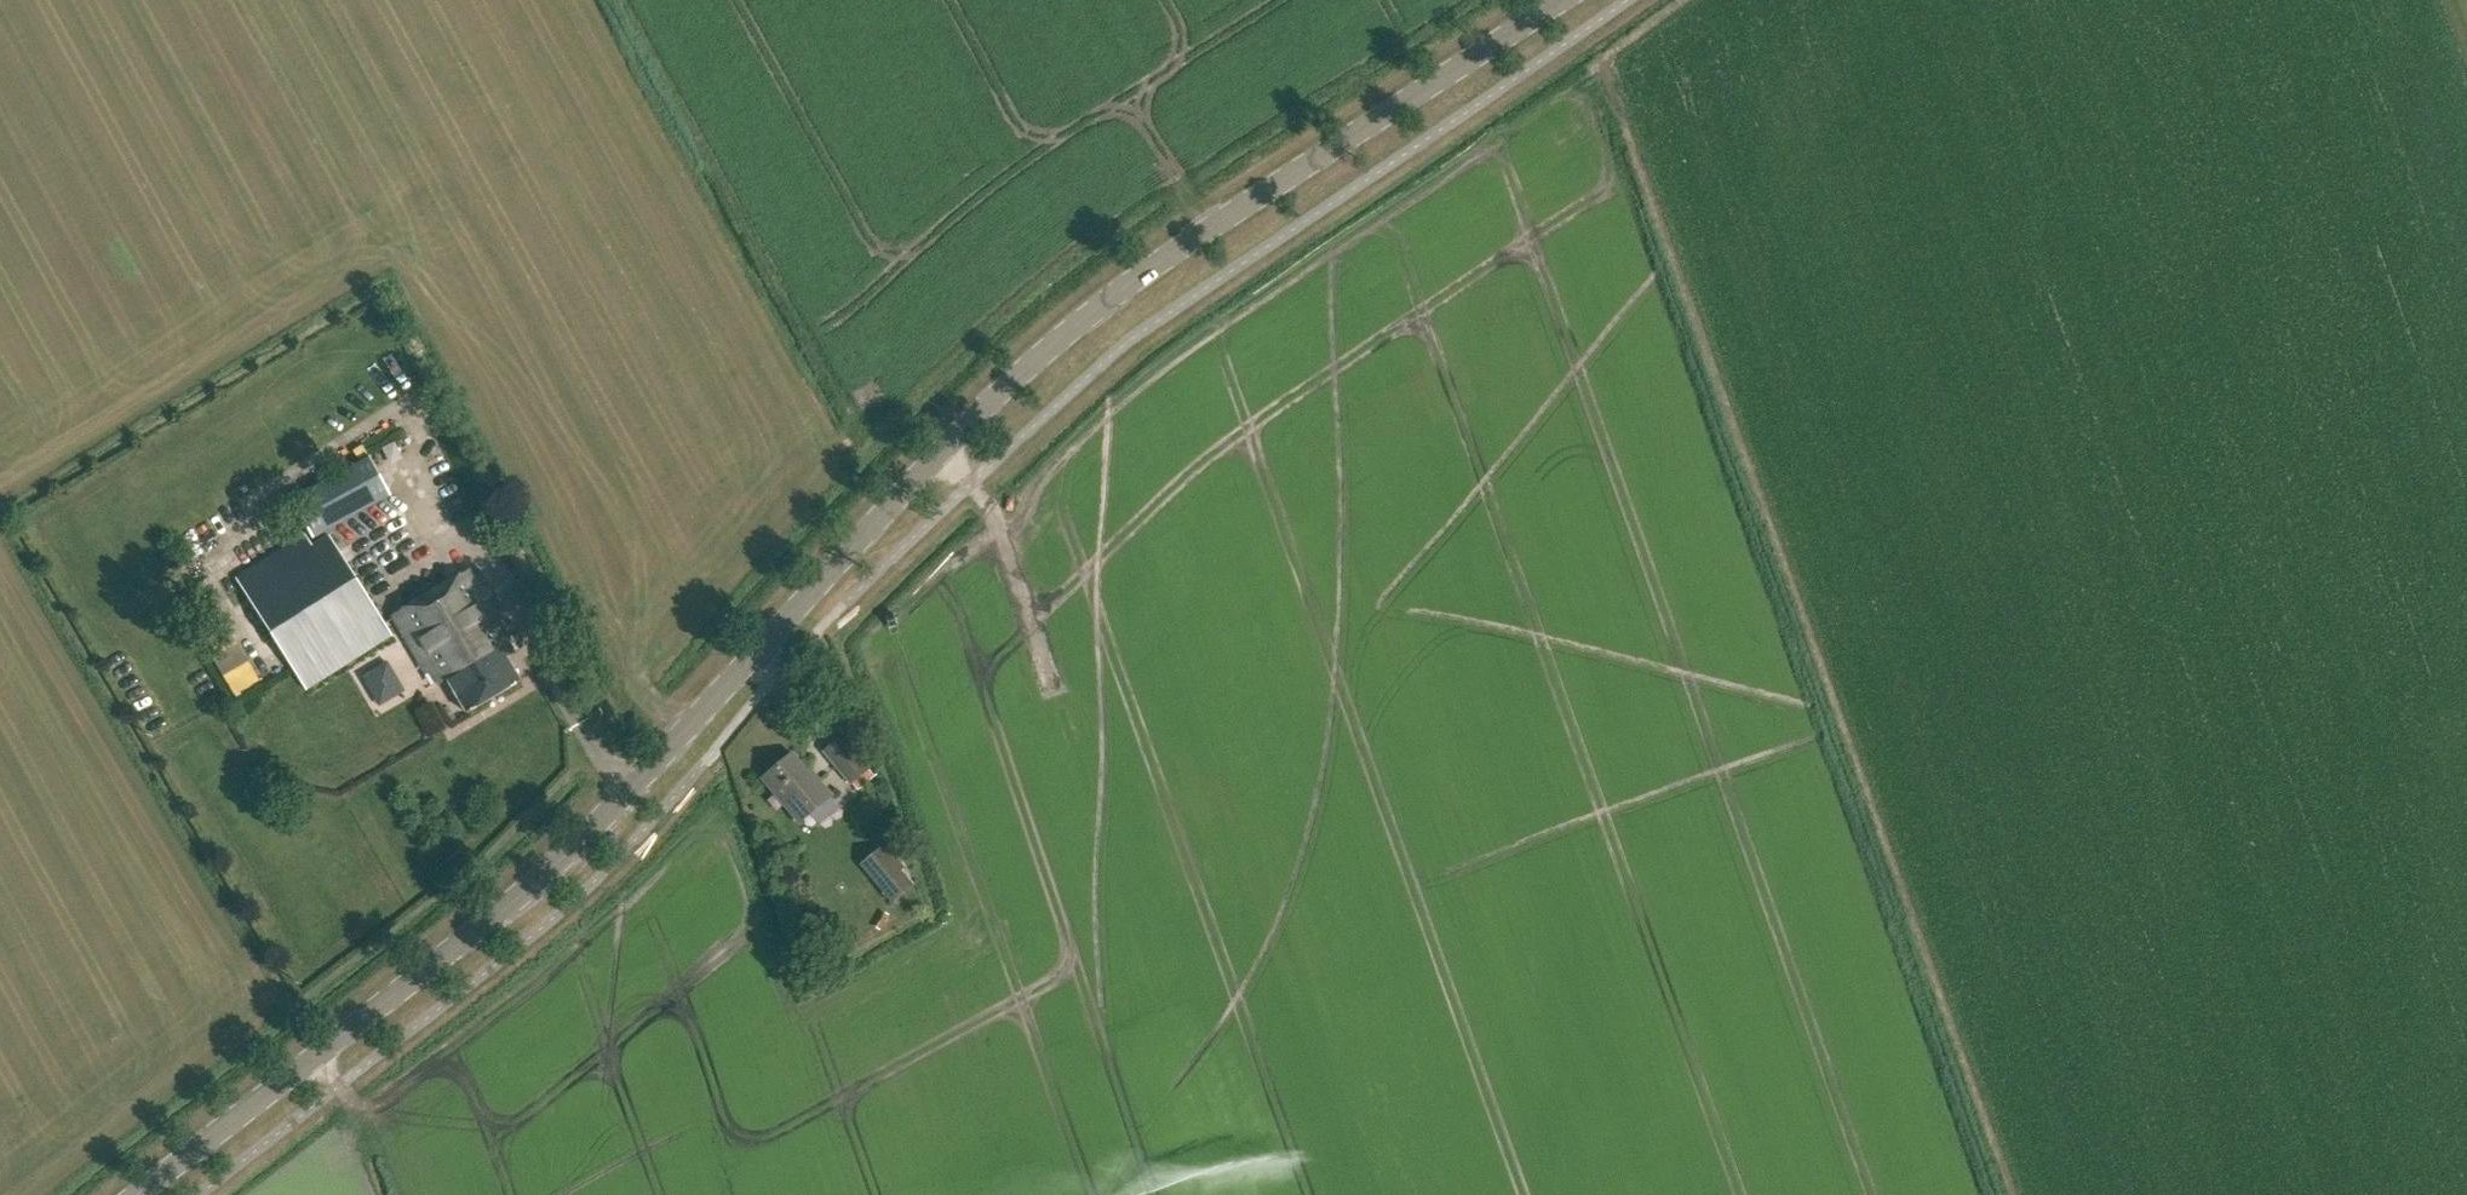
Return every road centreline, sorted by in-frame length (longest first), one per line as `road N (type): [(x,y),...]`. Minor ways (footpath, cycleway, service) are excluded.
road 1 (tertiary): [(134,1194),(558,863),(938,452),(1112,294),(1559,0)]

